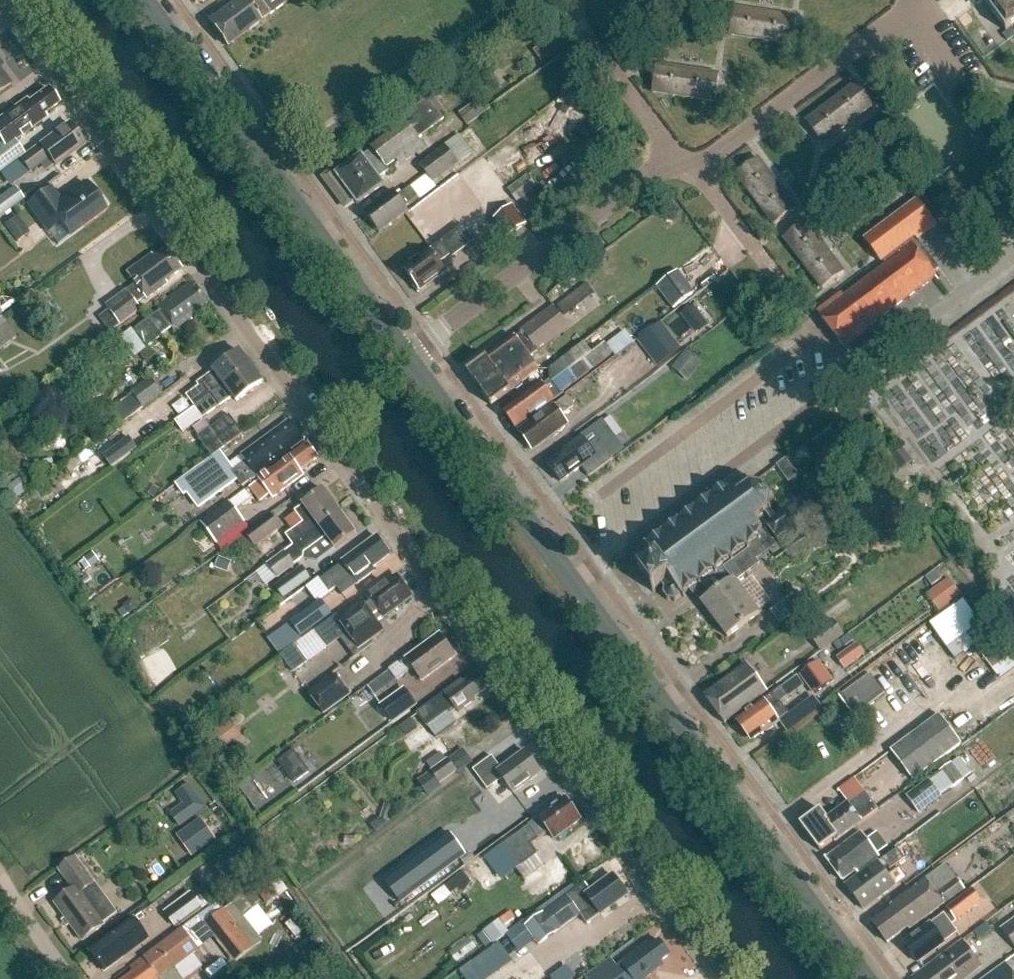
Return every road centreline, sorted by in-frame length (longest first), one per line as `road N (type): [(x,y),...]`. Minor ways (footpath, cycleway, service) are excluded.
road 1 (unclassified): [(728,978),(9,0)]
road 2 (residential): [(576,580),(849,376),(688,163)]
road 3 (secondary): [(856,978),(576,580)]
road 4 (secondary): [(410,355),(146,0)]
road 5 (residential): [(410,355),(645,177),(688,163)]
road 6 (residential): [(688,163),(833,71),(910,11),(913,0)]
road 7 (secondary): [(576,580),(410,355)]
road 8 (residential): [(688,163),(578,23),(575,0)]

